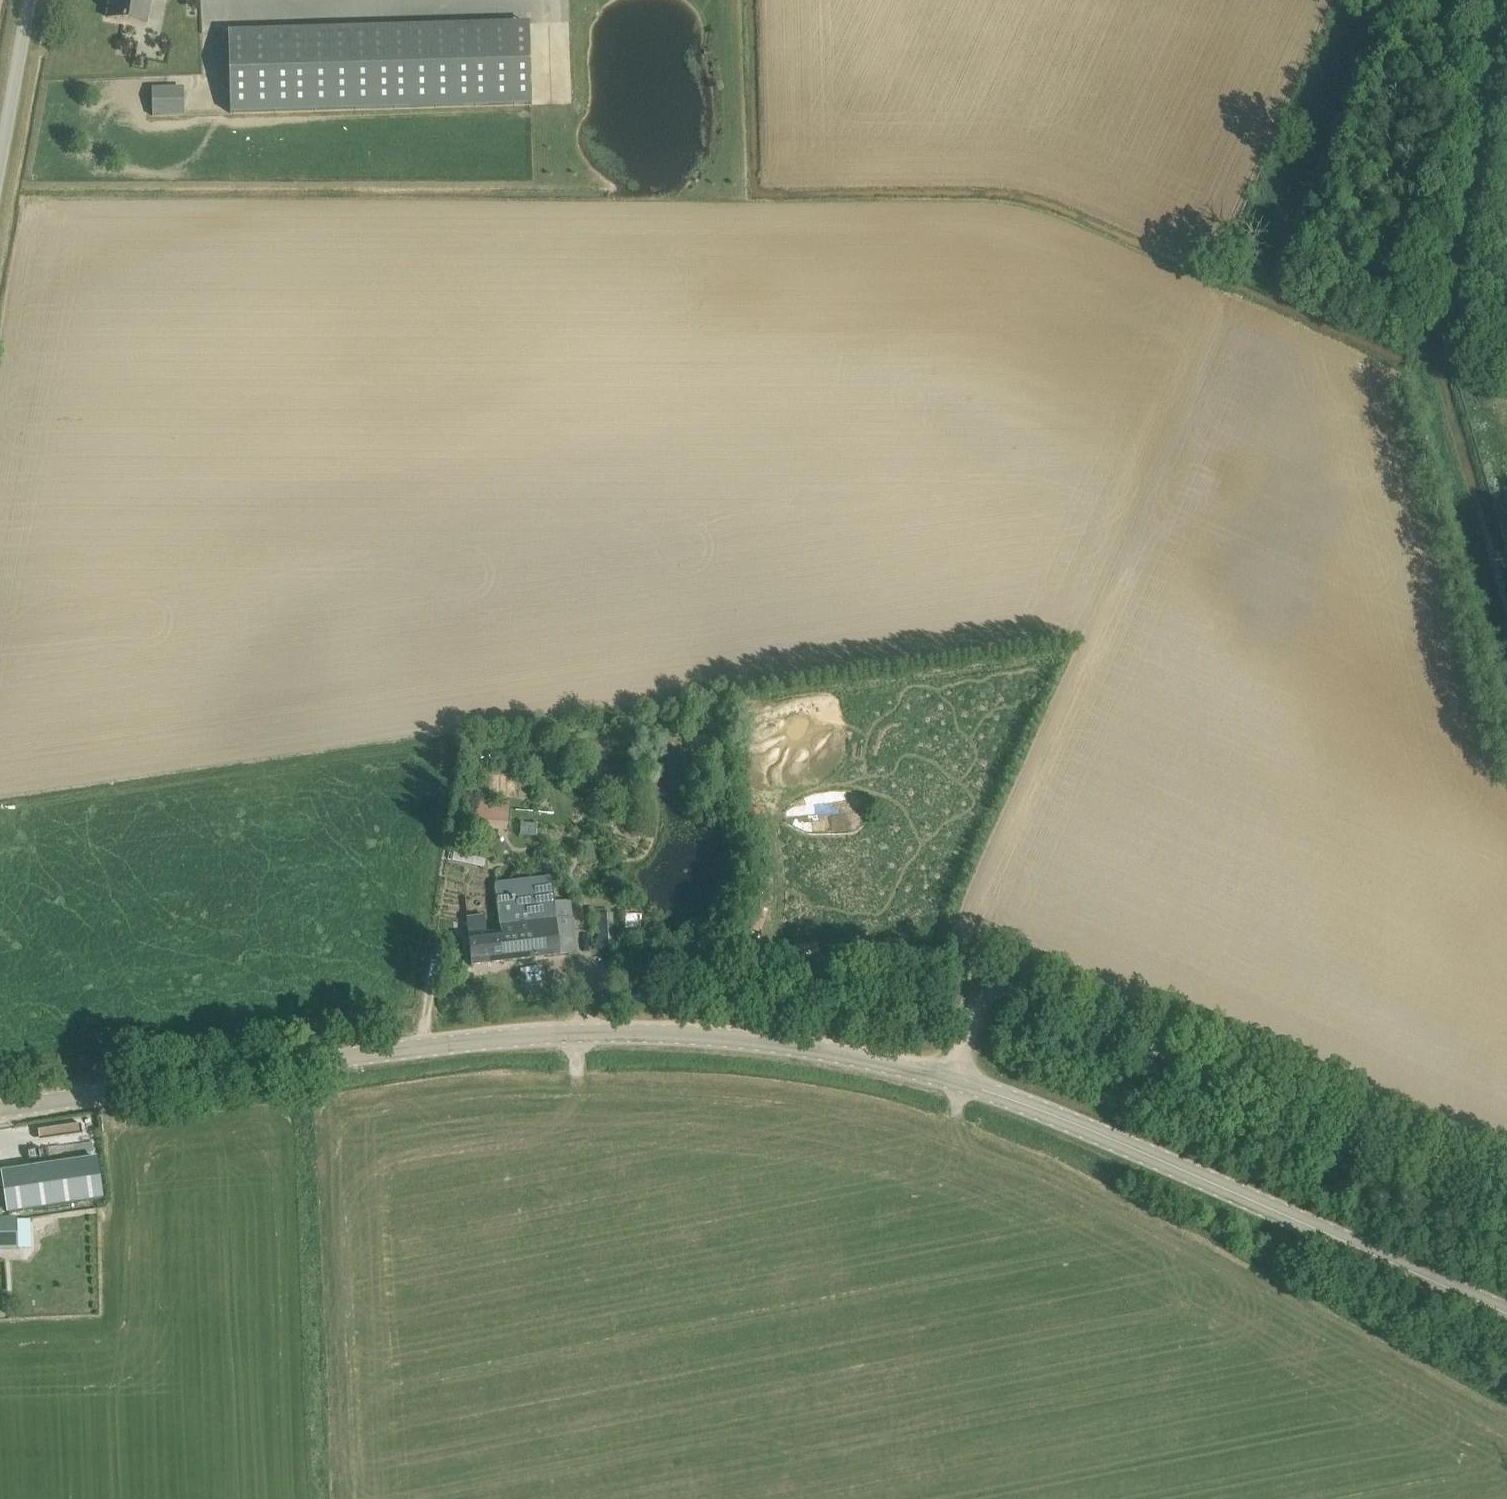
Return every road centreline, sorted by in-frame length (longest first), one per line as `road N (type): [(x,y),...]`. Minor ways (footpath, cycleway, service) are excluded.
road 1 (unclassified): [(0,1102),(519,1035),(715,1033),(853,1054),(955,1086)]
road 2 (unclassified): [(1506,1194),(1003,988),(979,1004),(955,1086)]
road 3 (unclassified): [(1506,1307),(1148,1147),(955,1086)]
road 4 (unclassified): [(0,164),(31,0)]

